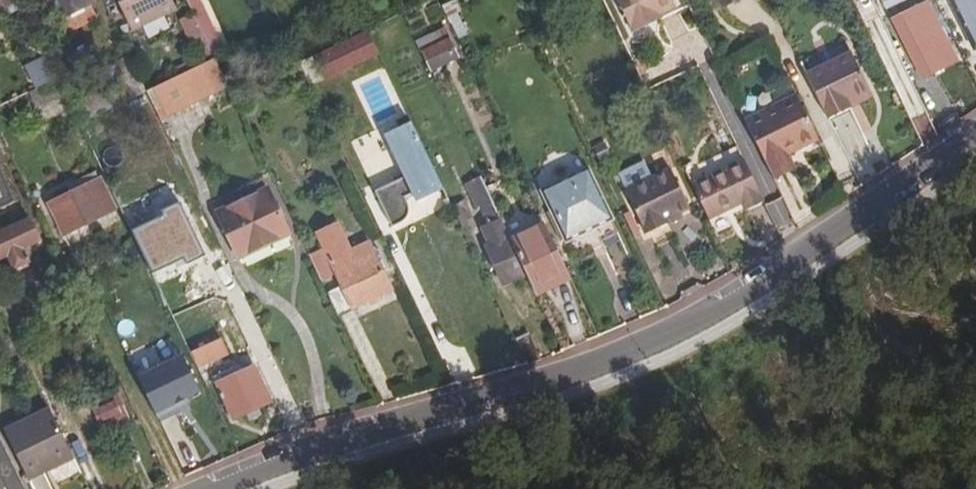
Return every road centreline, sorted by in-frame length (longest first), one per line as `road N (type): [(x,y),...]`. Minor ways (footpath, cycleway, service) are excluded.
road 1 (residential): [(213,488),(297,447),(646,337),(975,115)]

